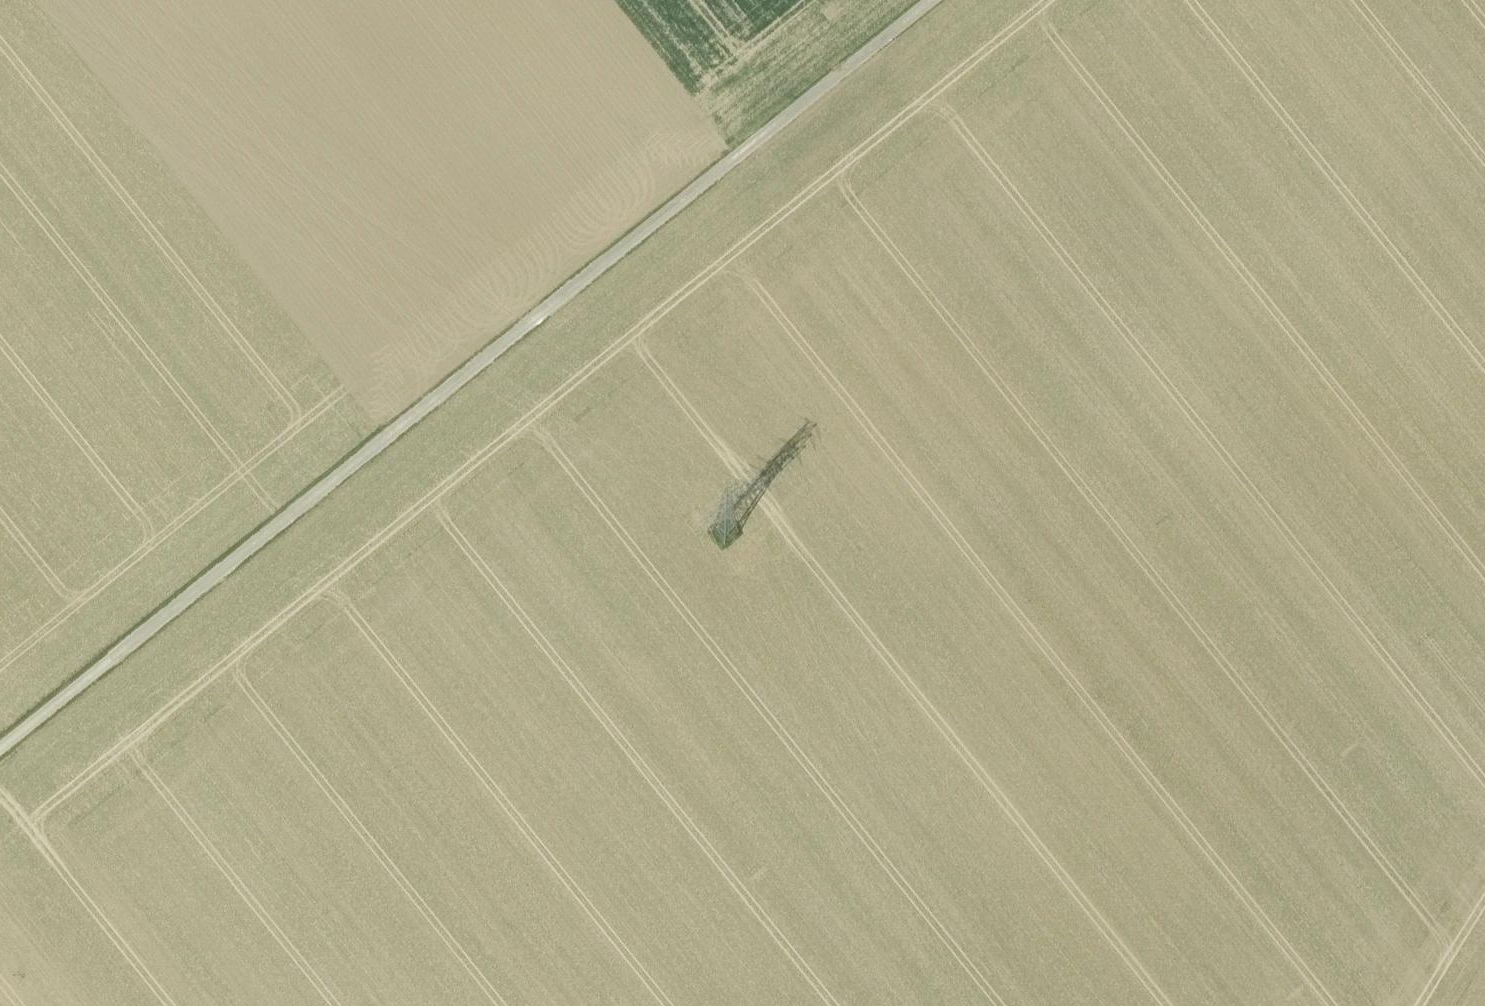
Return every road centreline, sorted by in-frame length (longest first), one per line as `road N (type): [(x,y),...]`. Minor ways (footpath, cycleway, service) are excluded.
road 1 (track): [(935,0),(0,751)]

